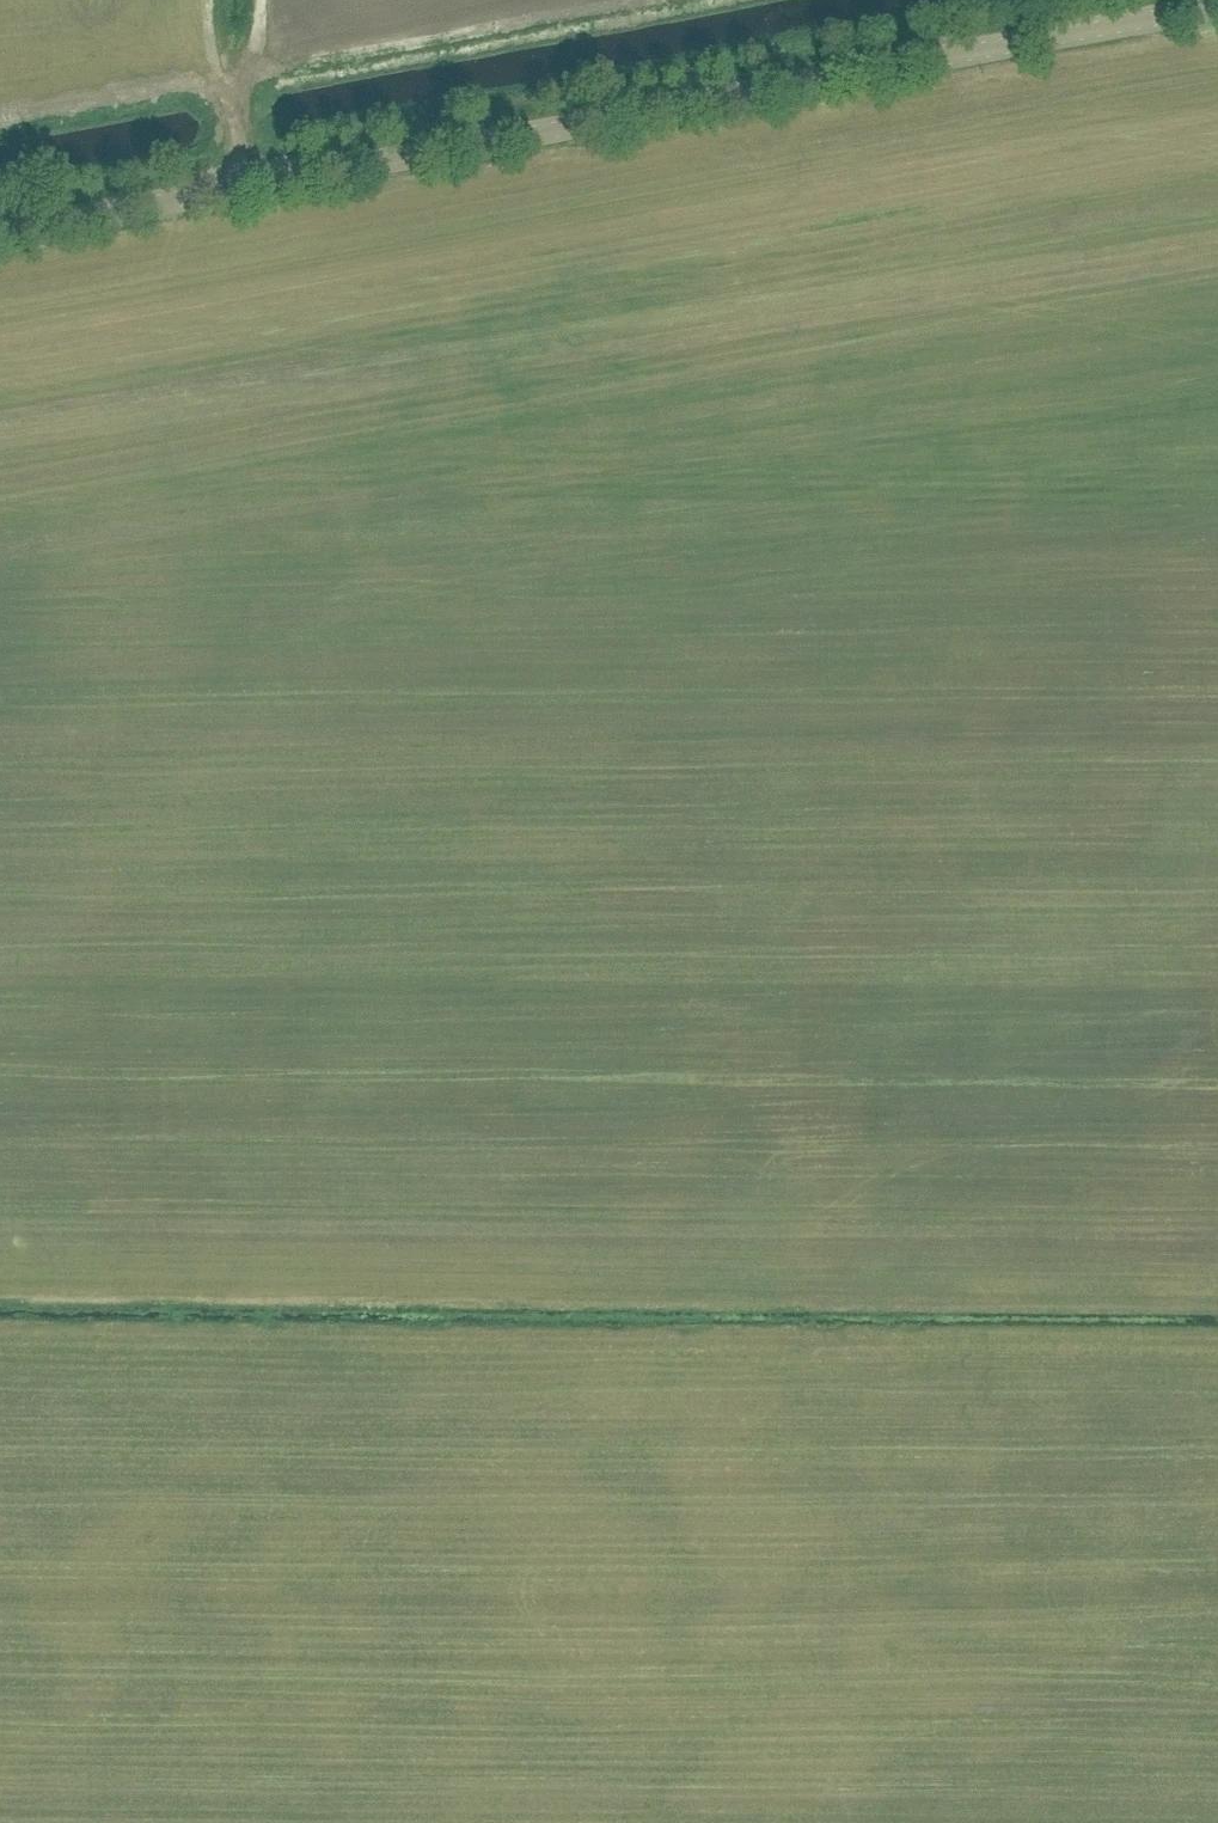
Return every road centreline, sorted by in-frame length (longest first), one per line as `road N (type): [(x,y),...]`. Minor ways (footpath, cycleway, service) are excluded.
road 1 (tertiary): [(0,230),(1217,11)]

